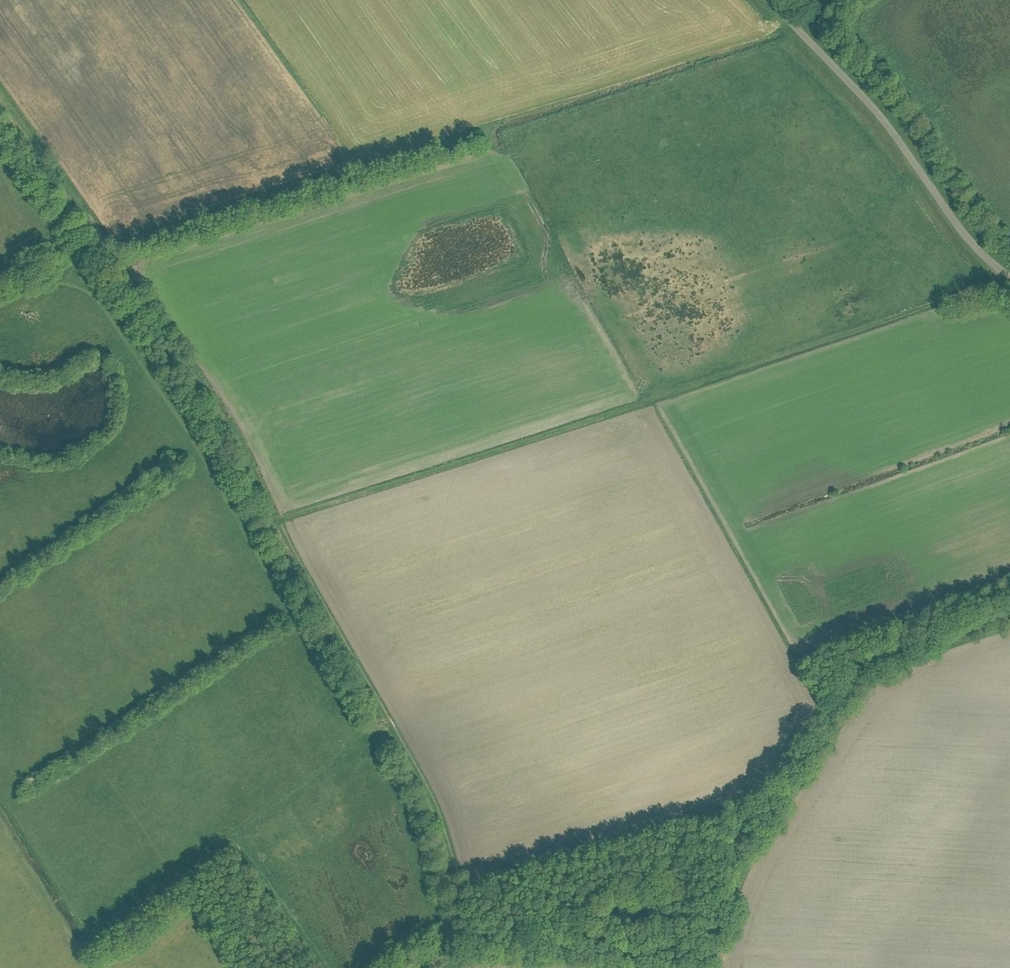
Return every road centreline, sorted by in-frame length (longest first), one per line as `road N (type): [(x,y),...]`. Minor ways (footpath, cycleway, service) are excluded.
road 1 (track): [(1009,604),(864,659),(762,806),(637,907),(513,936),(461,927)]
road 2 (track): [(272,519),(218,414),(0,105)]
road 3 (unclassified): [(1009,277),(962,230),(877,113),(769,0)]
road 4 (track): [(388,731),(272,519)]
road 5 (track): [(448,939),(461,927),(434,825),(388,731)]

